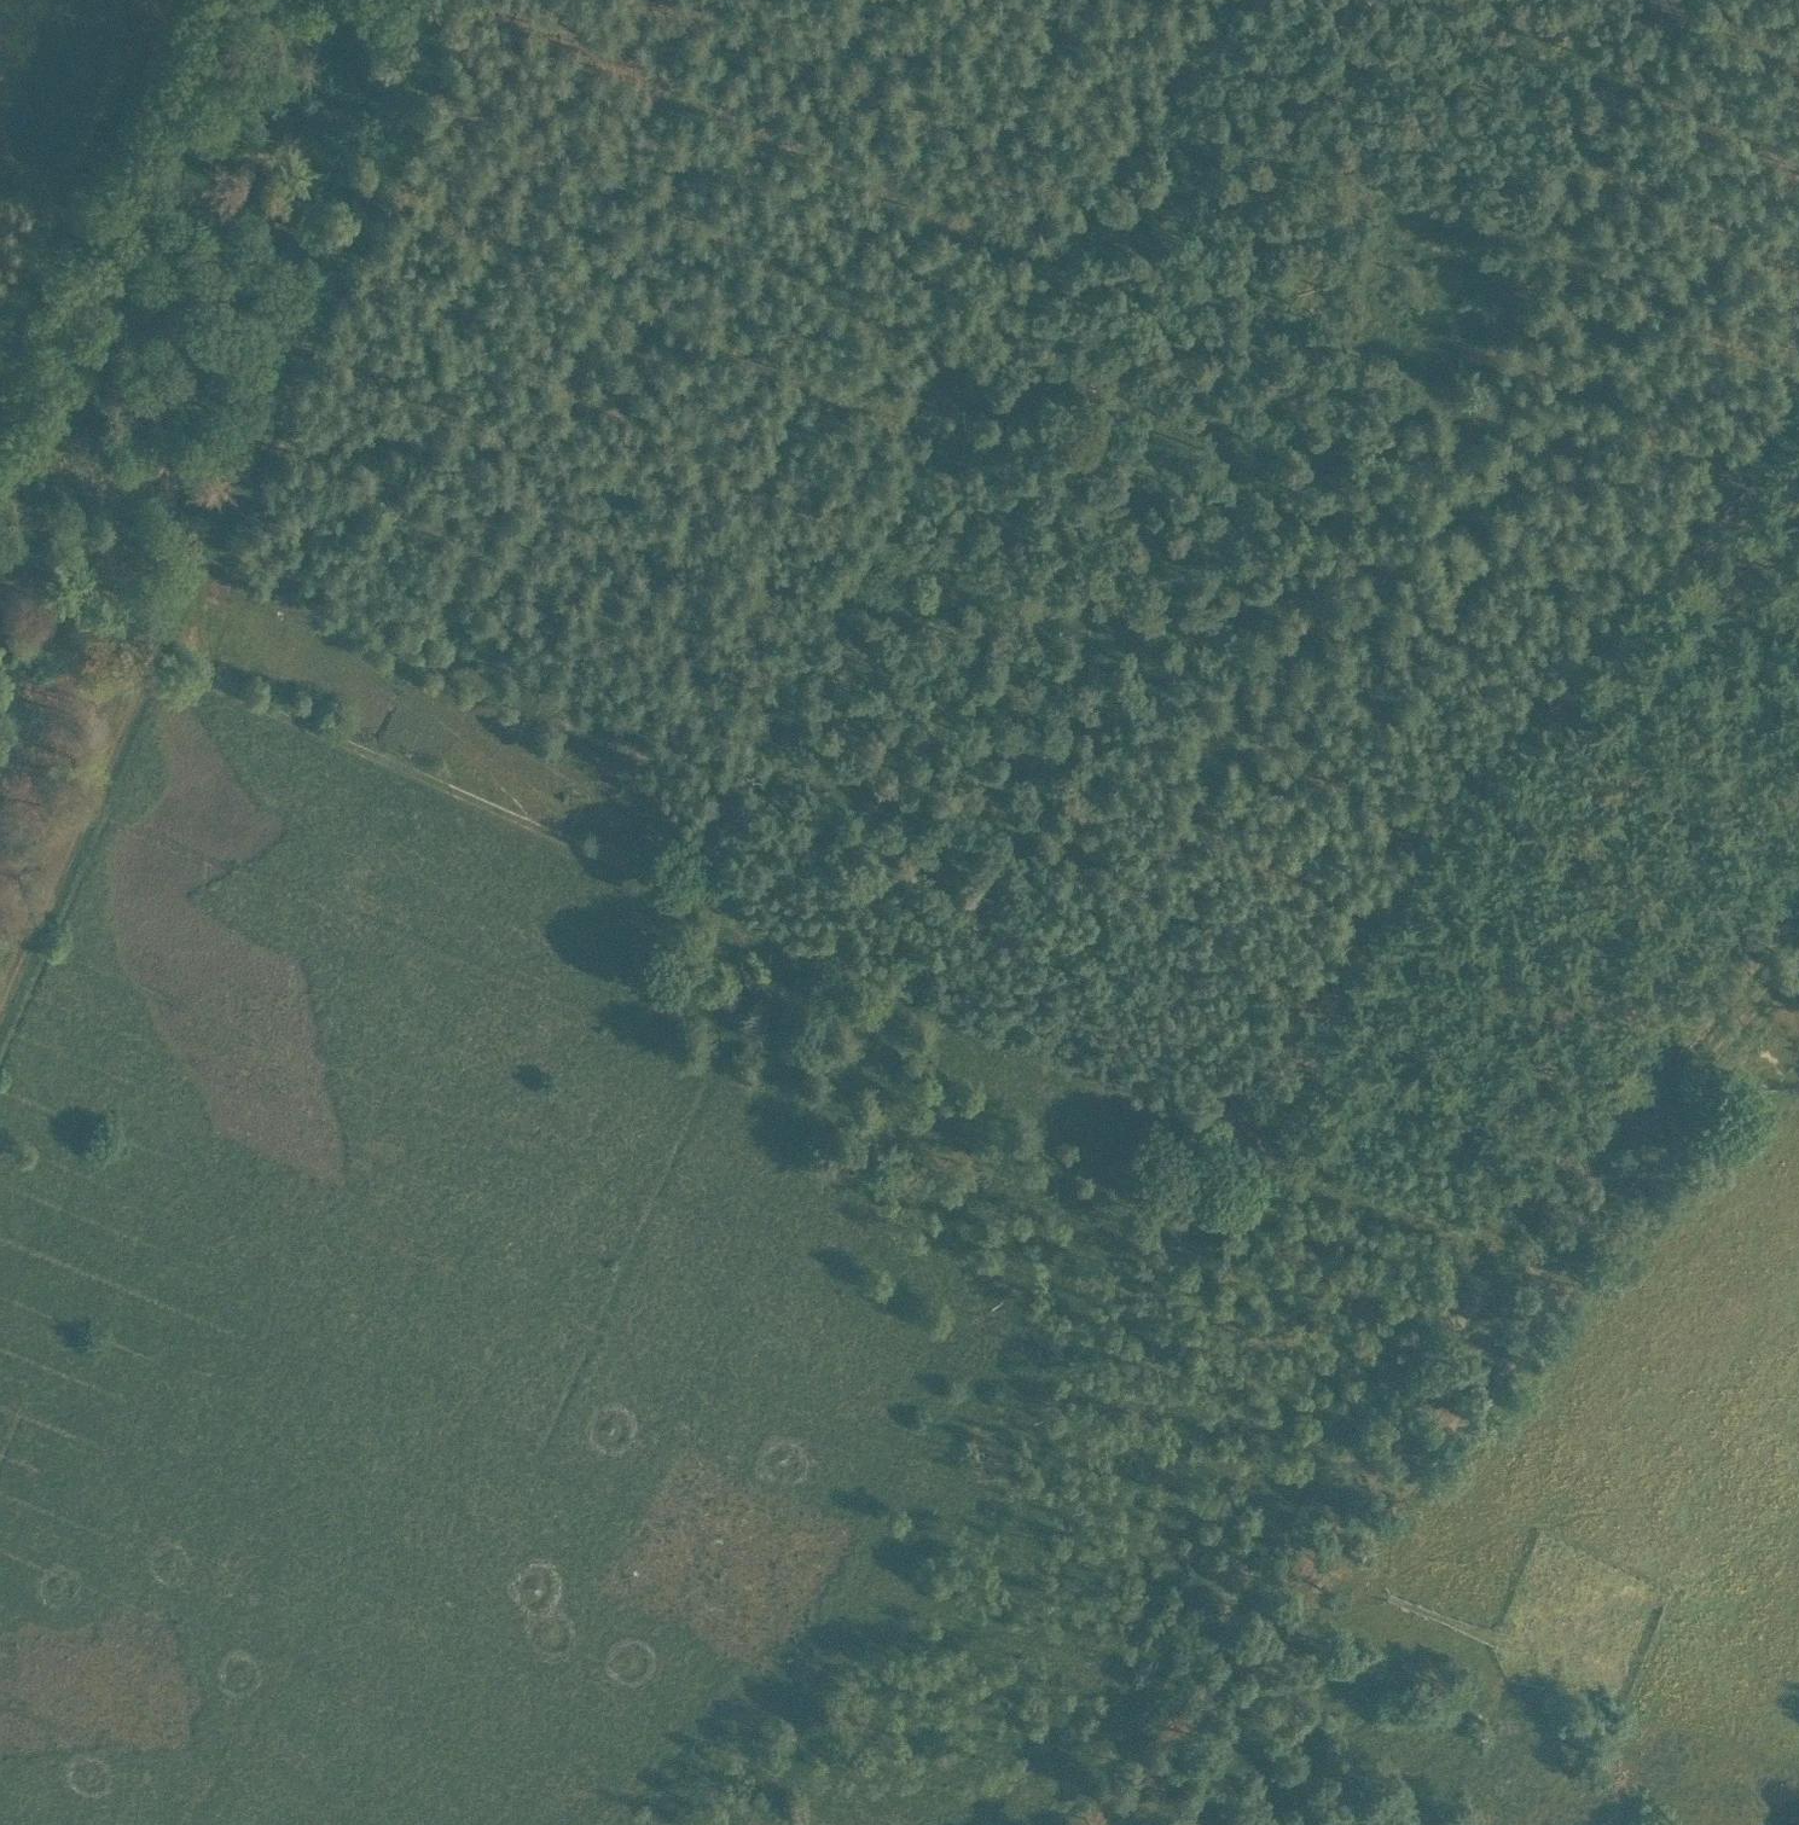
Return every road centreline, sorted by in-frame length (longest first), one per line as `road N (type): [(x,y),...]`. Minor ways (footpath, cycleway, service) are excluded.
road 1 (track): [(432,0),(0,1000)]

